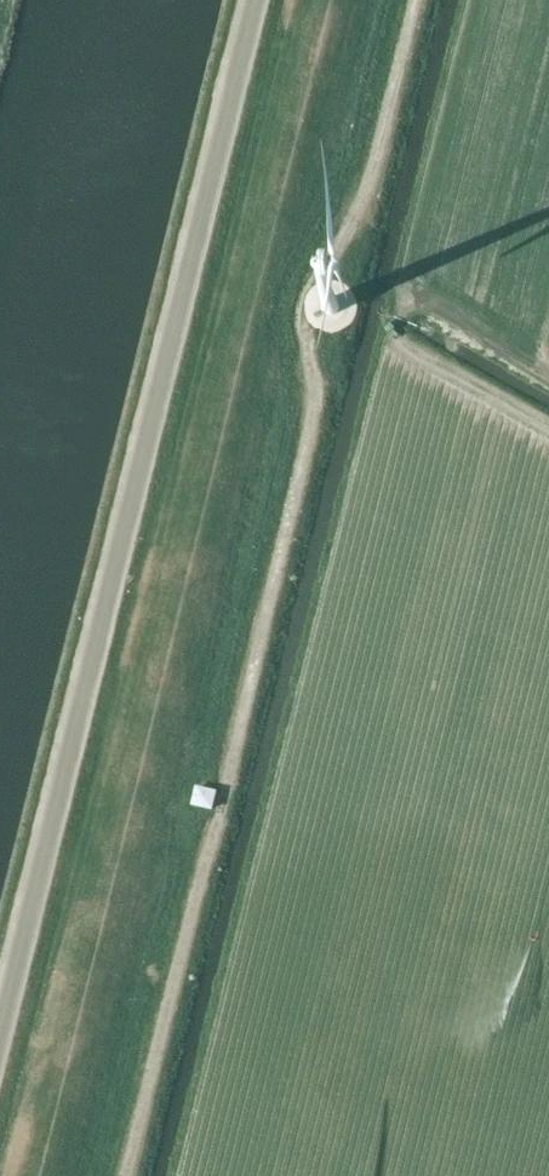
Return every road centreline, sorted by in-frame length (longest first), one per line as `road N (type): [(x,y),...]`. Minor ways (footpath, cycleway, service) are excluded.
road 1 (unclassified): [(0,1042),(259,0)]

